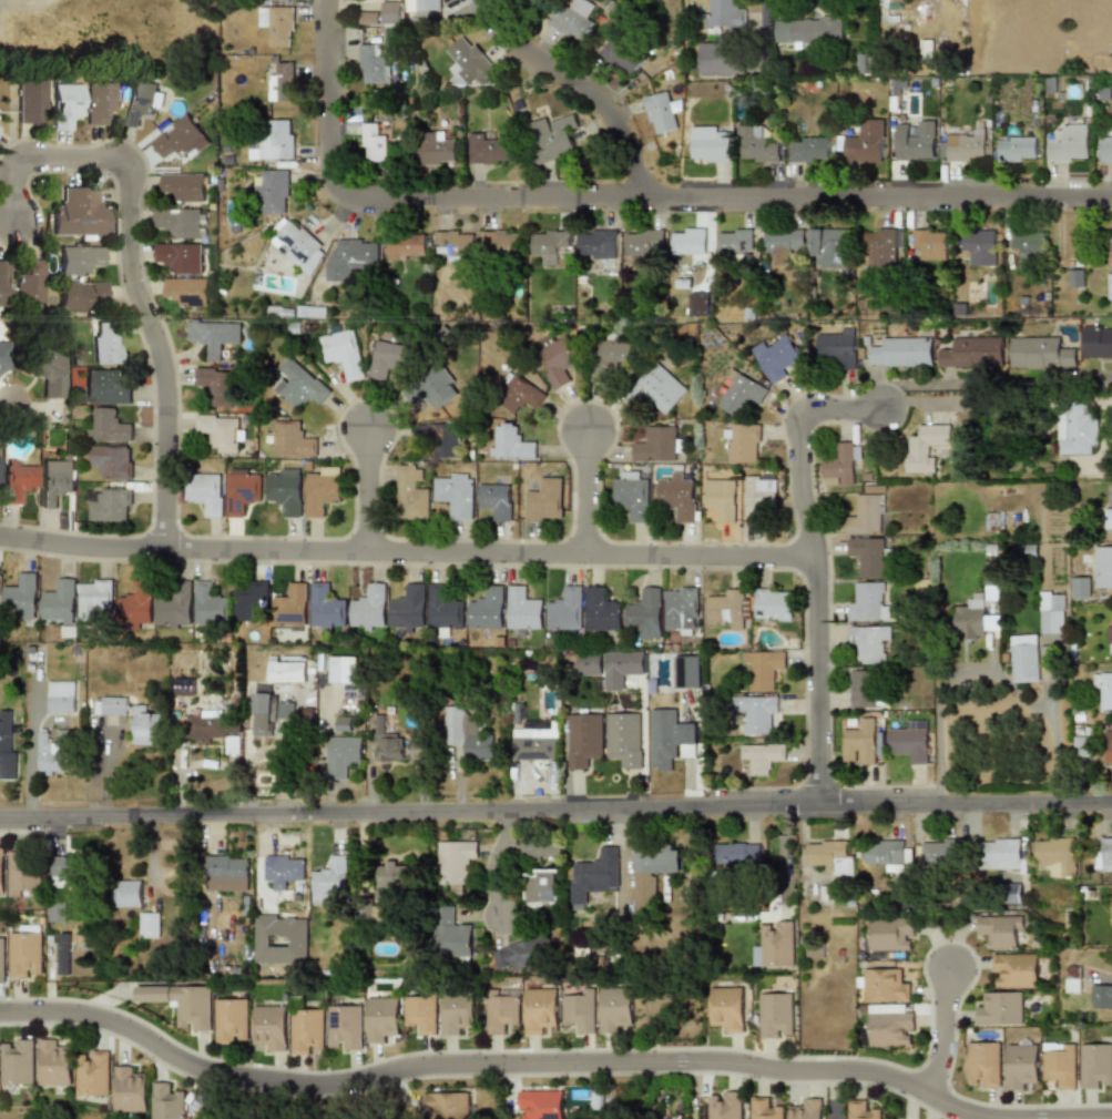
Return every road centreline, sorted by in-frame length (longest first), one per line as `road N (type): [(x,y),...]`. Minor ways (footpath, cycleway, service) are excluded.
road 1 (residential): [(0,821),(1111,800)]
road 2 (residential): [(0,1008),(95,1014),(201,1066),(305,1081),(426,1062),(714,1060),(868,1072),(989,1118)]
road 3 (residential): [(324,0),(325,177),(346,197),(1111,192)]
road 4 (residential): [(0,537),(121,549),(810,556)]
road 5 (residential): [(164,548),(163,378),(130,274),(125,159),(13,160),(10,216)]
road 6 (residential): [(822,803),(799,411),(884,405)]
road 7 (residential): [(473,0),(514,61),(596,119),(642,197)]
road 8 (residential): [(917,1091),(932,1080),(939,1057),(949,968)]
road 9 (residential): [(584,551),(584,429)]
road 10 (residential): [(366,550),(368,429)]

